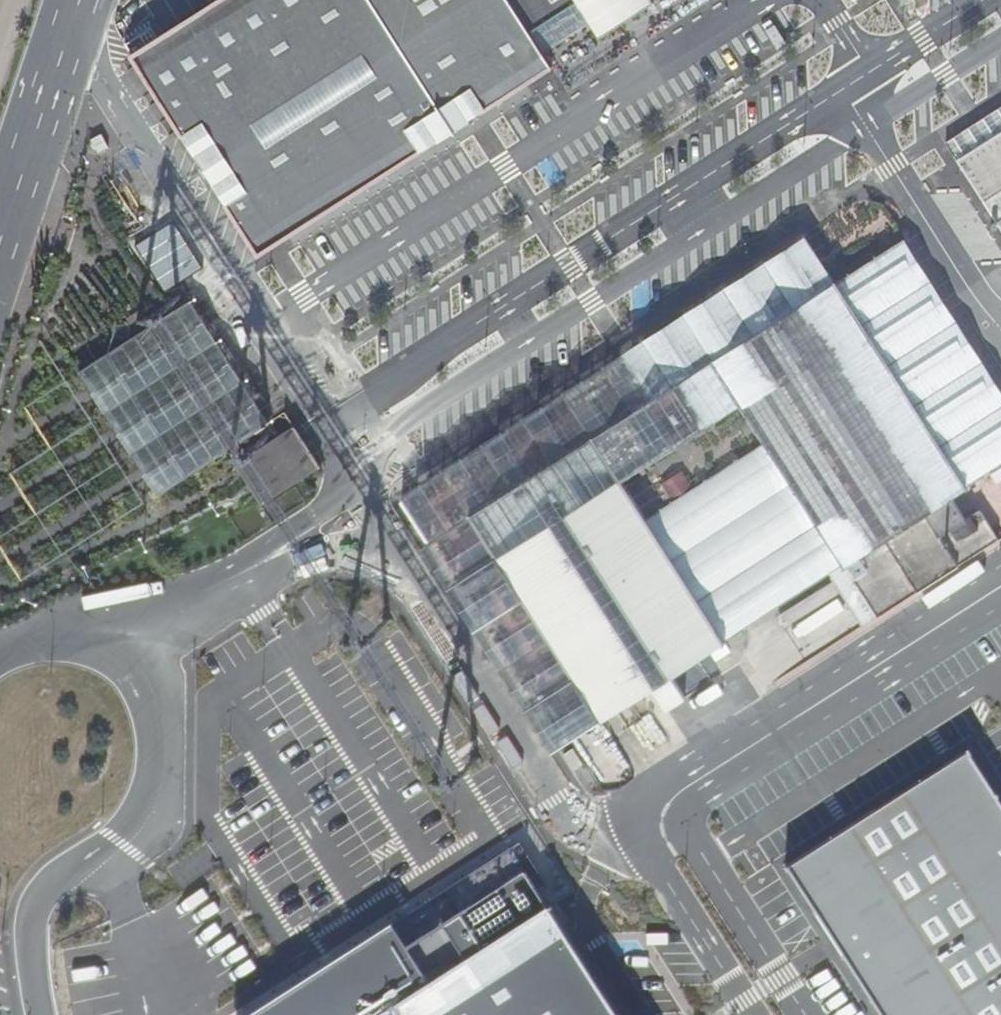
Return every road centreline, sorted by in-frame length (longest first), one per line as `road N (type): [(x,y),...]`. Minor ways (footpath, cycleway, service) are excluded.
road 1 (unclassified): [(0,244),(81,0)]

